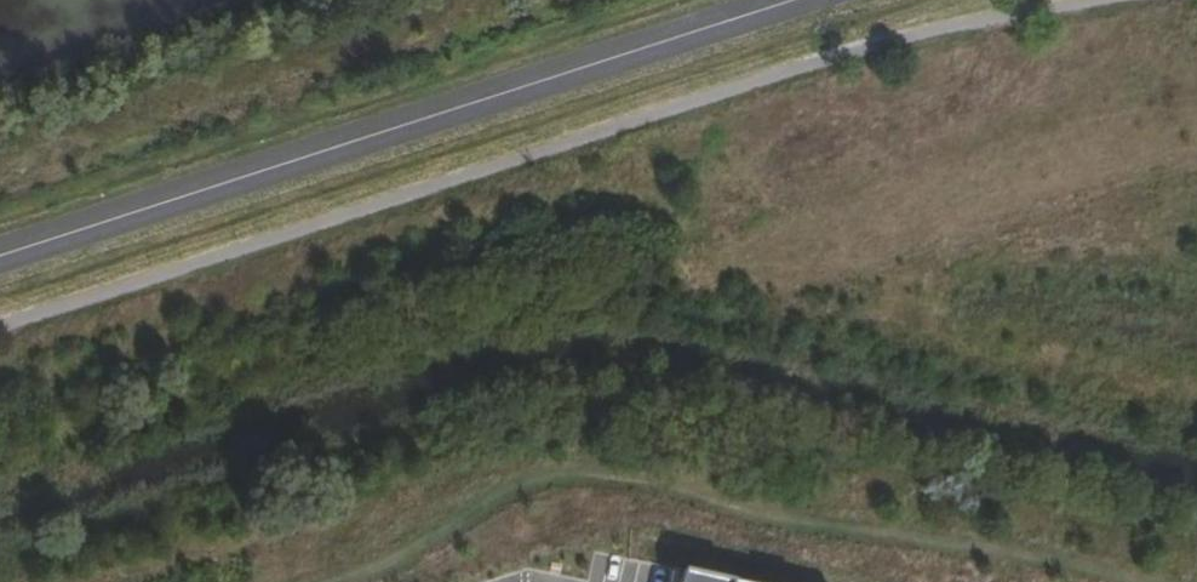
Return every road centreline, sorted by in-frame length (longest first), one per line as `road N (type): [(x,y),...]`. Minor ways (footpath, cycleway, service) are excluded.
road 1 (track): [(339,581),(516,494),(580,478),(642,484),(785,523),(1087,564),(1149,581)]
road 2 (secondary): [(795,0),(0,256)]

